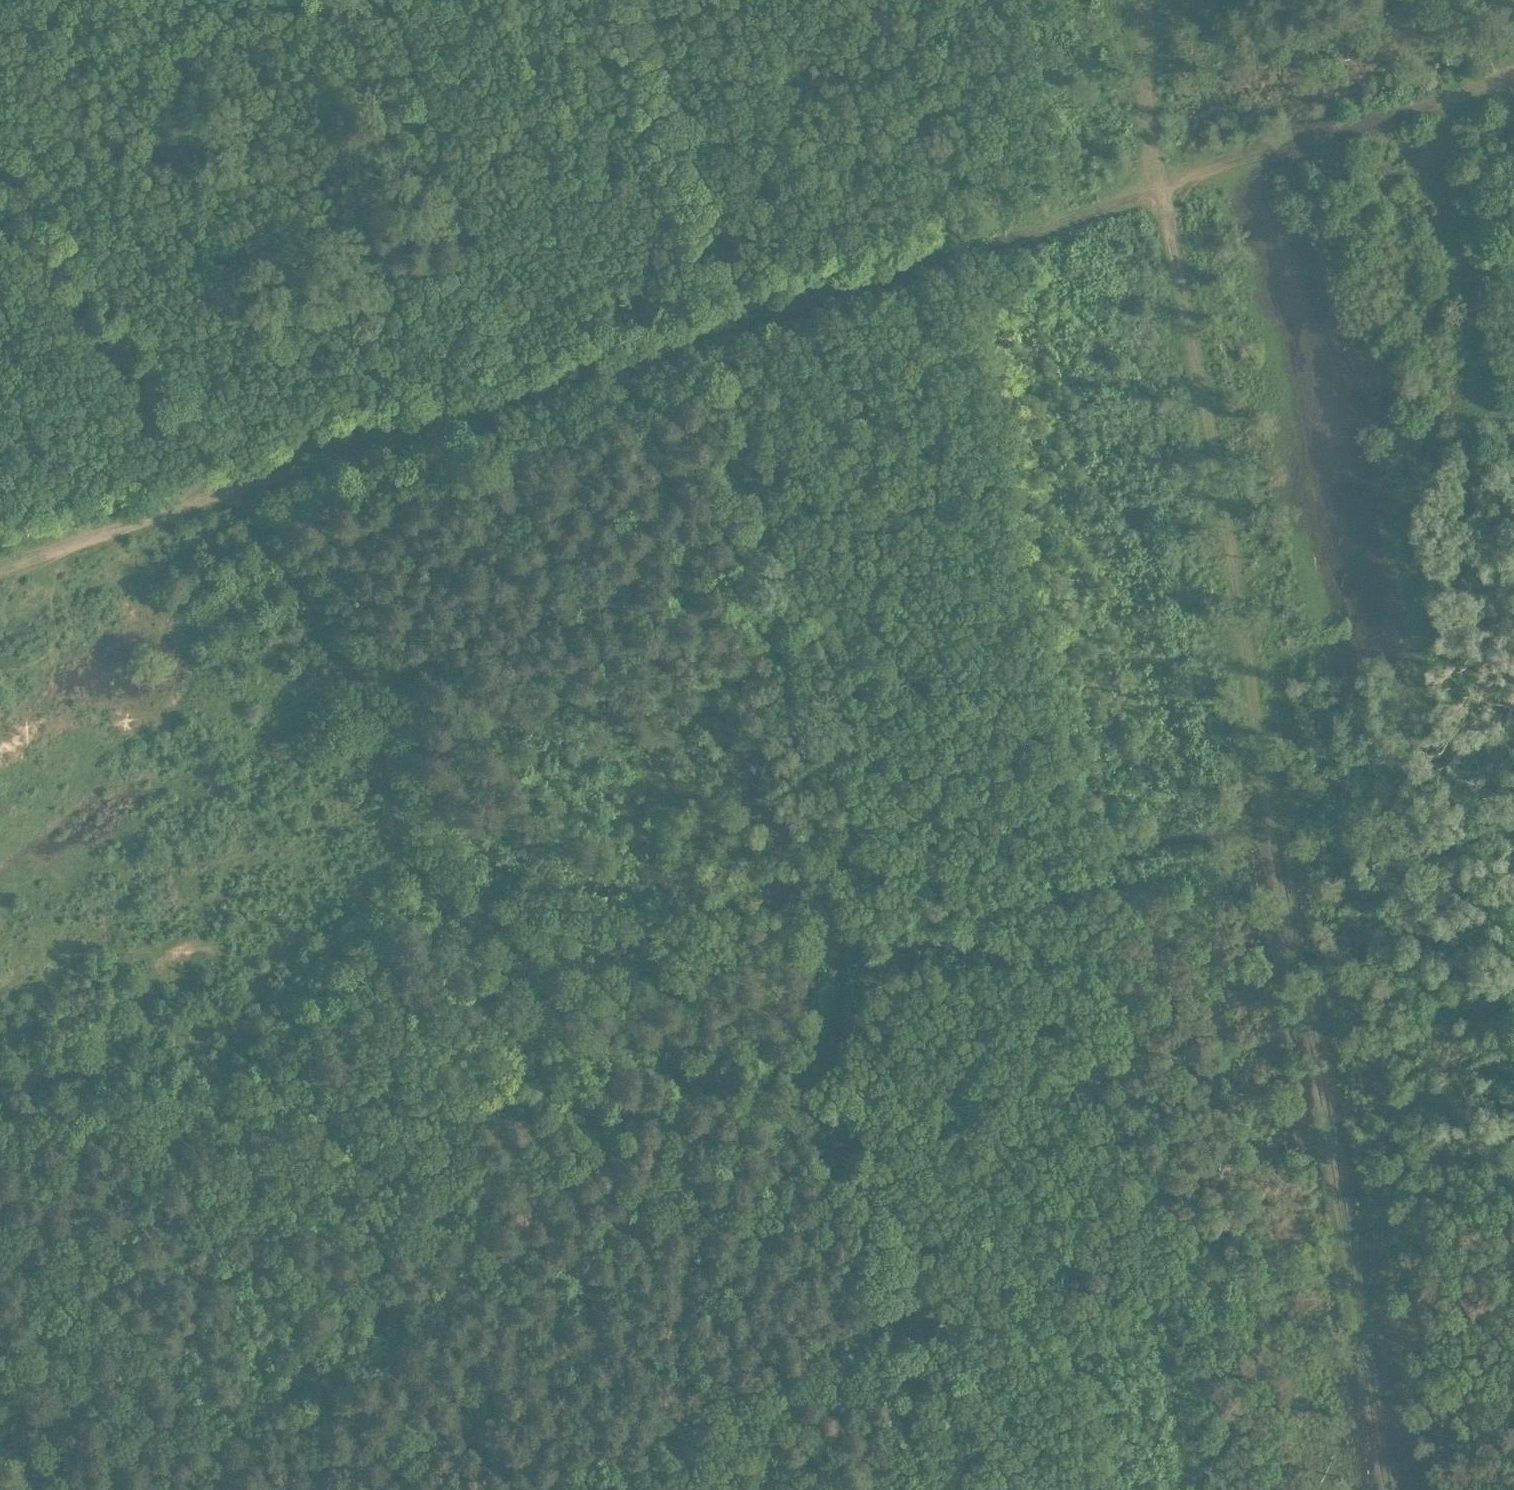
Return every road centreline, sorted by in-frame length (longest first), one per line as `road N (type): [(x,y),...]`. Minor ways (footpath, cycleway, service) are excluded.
road 1 (track): [(1154,188),(1265,797),(1374,1489)]
road 2 (track): [(1154,188),(1513,71)]
road 3 (track): [(1154,188),(1141,0)]

